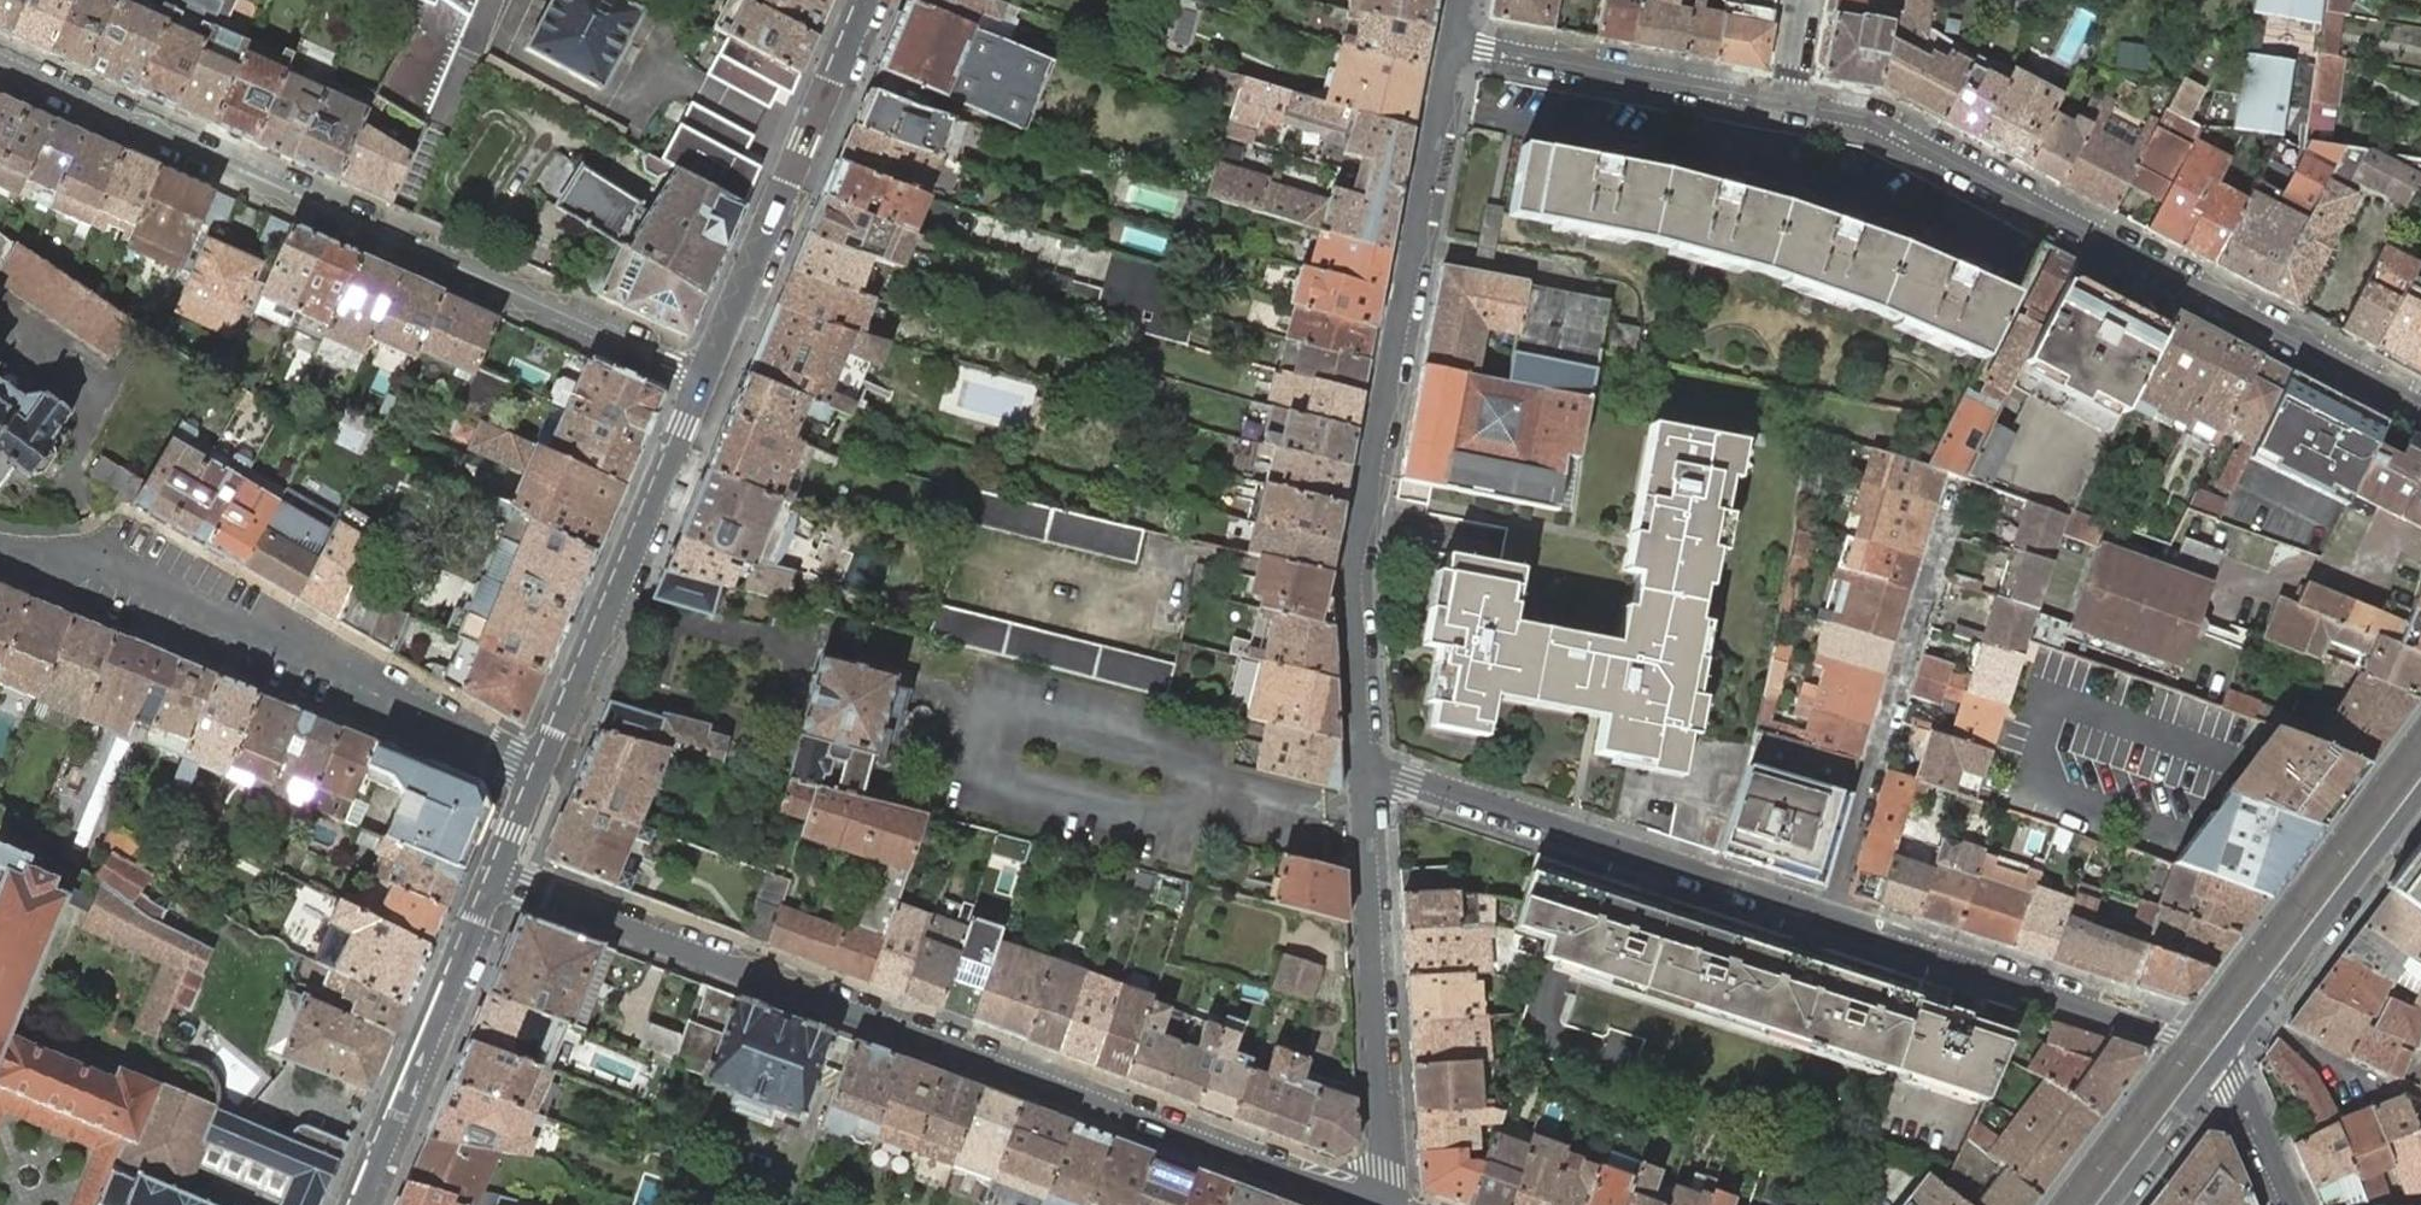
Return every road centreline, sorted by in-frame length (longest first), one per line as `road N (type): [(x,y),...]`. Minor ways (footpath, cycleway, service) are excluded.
road 1 (residential): [(1380,1204),(494,876)]
road 2 (residential): [(0,61),(702,378)]
road 3 (residential): [(1362,779),(1354,578),(1360,520),(1453,43)]
road 4 (residential): [(2420,405),(1871,118),(1787,103)]
road 5 (residential): [(538,773),(114,568),(0,545)]
road 6 (residential): [(1362,779),(1401,777),(1828,914)]
road 7 (residential): [(1828,914),(1958,492)]
road 8 (tertiary): [(702,378),(538,773)]
road 9 (residential): [(1380,1204),(1388,1170),(1362,779)]
road 10 (residential): [(1828,914),(2206,1046),(2222,1059)]
road 11 (tertiary): [(865,0),(702,378)]
road 12 (tertiary): [(494,876),(356,1204)]
road 13 (residential): [(1787,103),(1453,43)]
road 14 (tertiary): [(2222,1059),(2420,797)]
road 15 (tertiary): [(2110,1204),(2222,1059)]
road 16 (residential): [(2287,1204),(2222,1059)]

